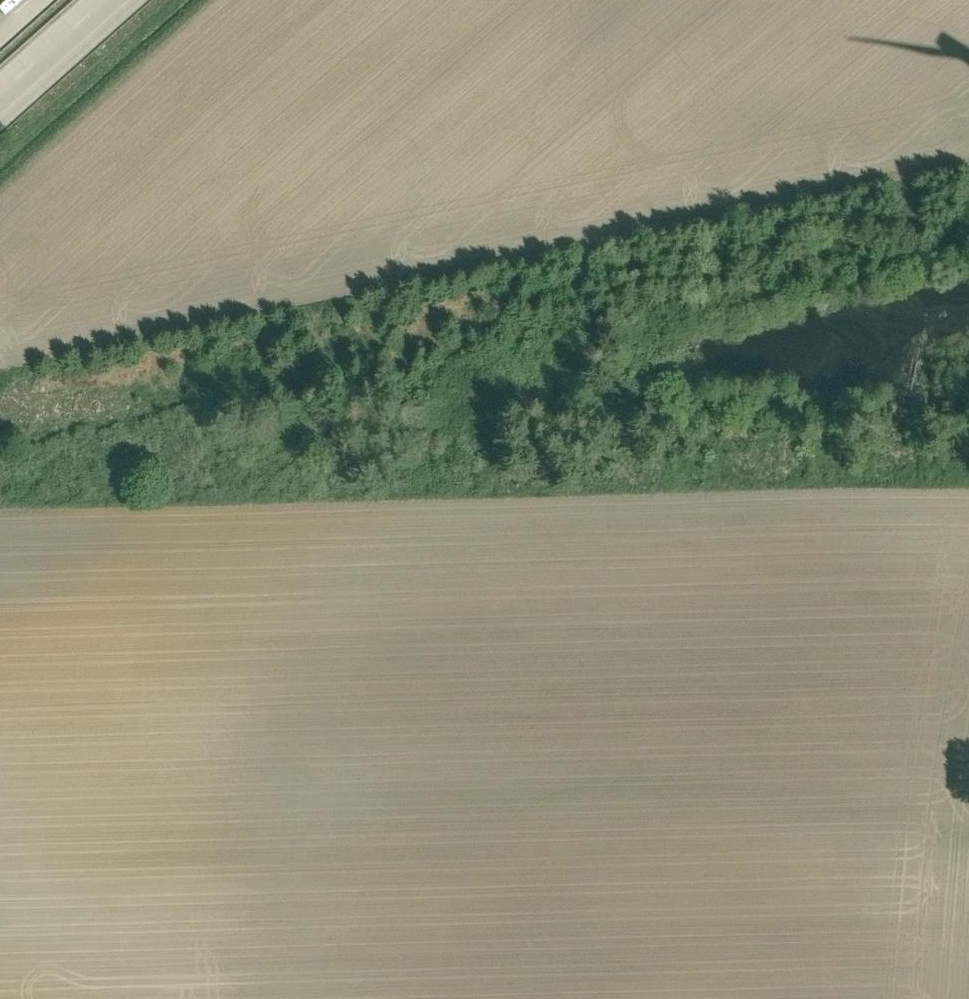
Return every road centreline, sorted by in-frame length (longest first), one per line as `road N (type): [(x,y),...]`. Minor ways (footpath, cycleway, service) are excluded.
road 1 (motorway): [(0,103),(115,0)]

